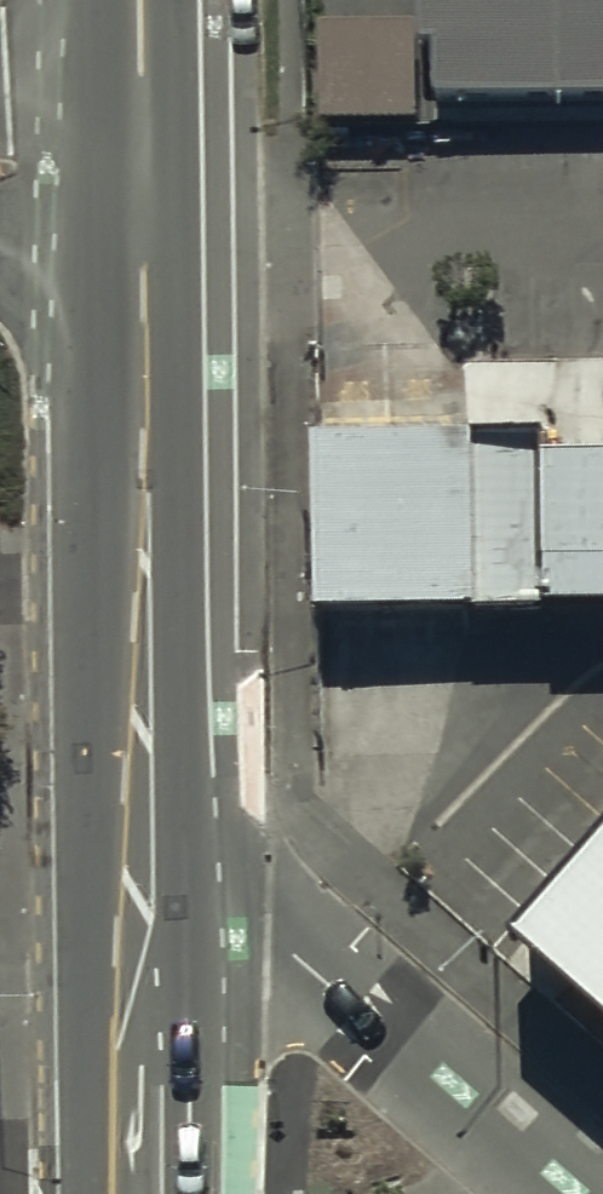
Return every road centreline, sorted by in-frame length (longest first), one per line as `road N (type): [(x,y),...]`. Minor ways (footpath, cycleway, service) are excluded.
road 1 (secondary): [(146,814),(137,173)]
road 2 (unclassified): [(146,814),(578,1193)]
road 3 (secondary): [(137,1193),(146,814)]
road 4 (secondary): [(137,173),(135,0)]
road 5 (tertiary): [(0,174),(137,173)]

